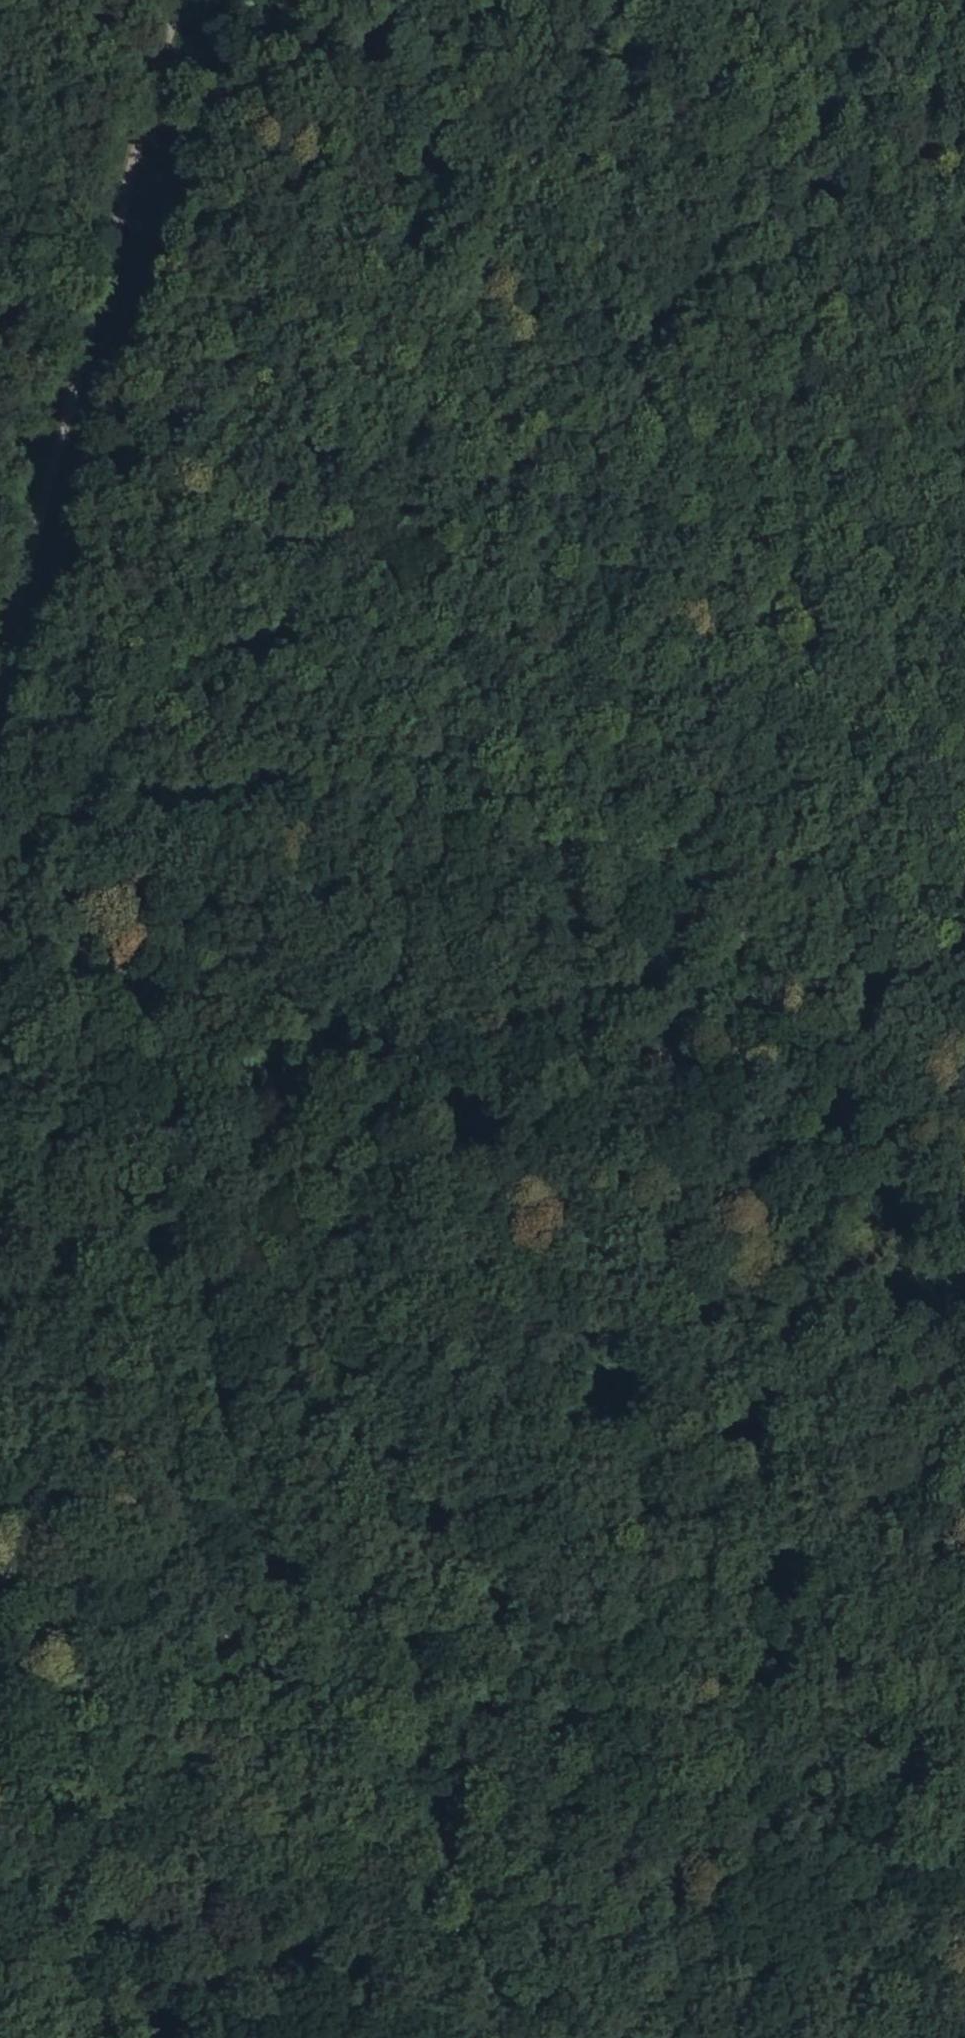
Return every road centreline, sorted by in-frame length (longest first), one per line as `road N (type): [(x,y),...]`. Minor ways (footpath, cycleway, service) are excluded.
road 1 (track): [(0,714),(964,955)]
road 2 (track): [(0,672),(177,0)]

